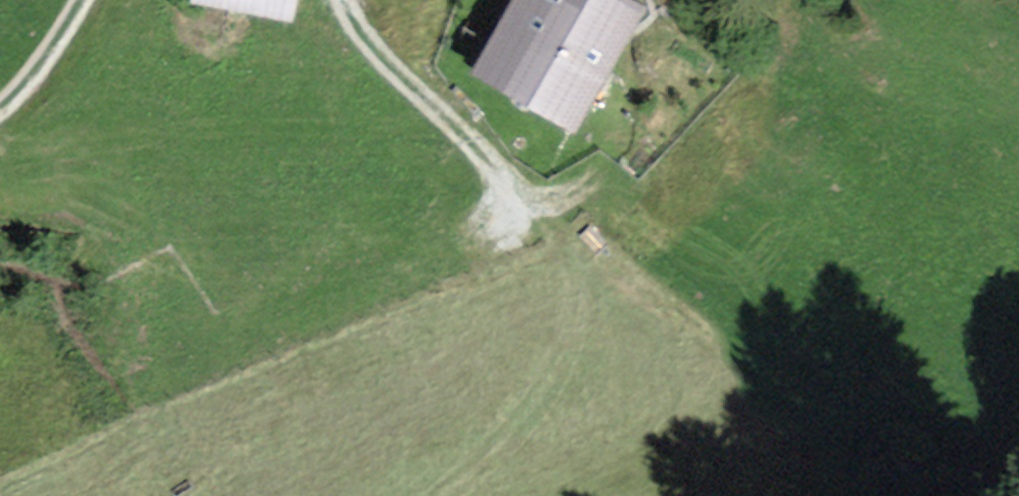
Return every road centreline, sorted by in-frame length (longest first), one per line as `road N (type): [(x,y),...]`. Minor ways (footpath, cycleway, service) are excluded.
road 1 (track): [(348,0),(364,40),(523,201),(566,282),(543,338),(414,495)]
road 2 (track): [(1018,347),(938,355),(825,341),(650,223),(597,202),(523,201)]
road 3 (track): [(0,113),(74,0)]

